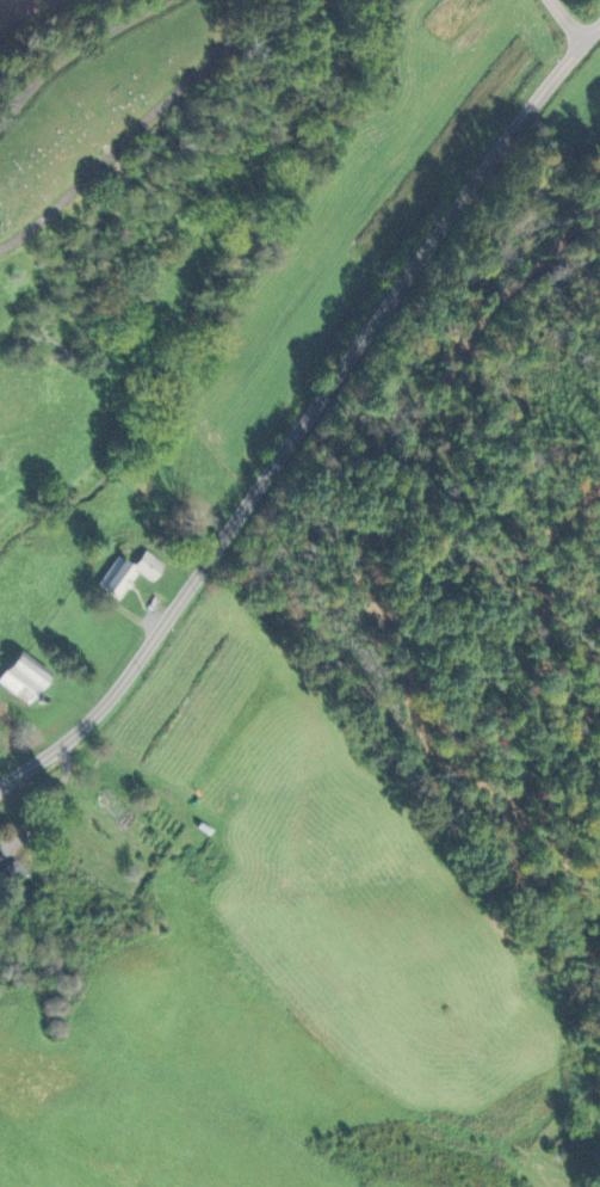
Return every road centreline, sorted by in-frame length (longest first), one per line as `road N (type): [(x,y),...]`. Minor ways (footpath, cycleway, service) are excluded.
road 1 (residential): [(599,33),(403,285),(118,695),(0,786)]

